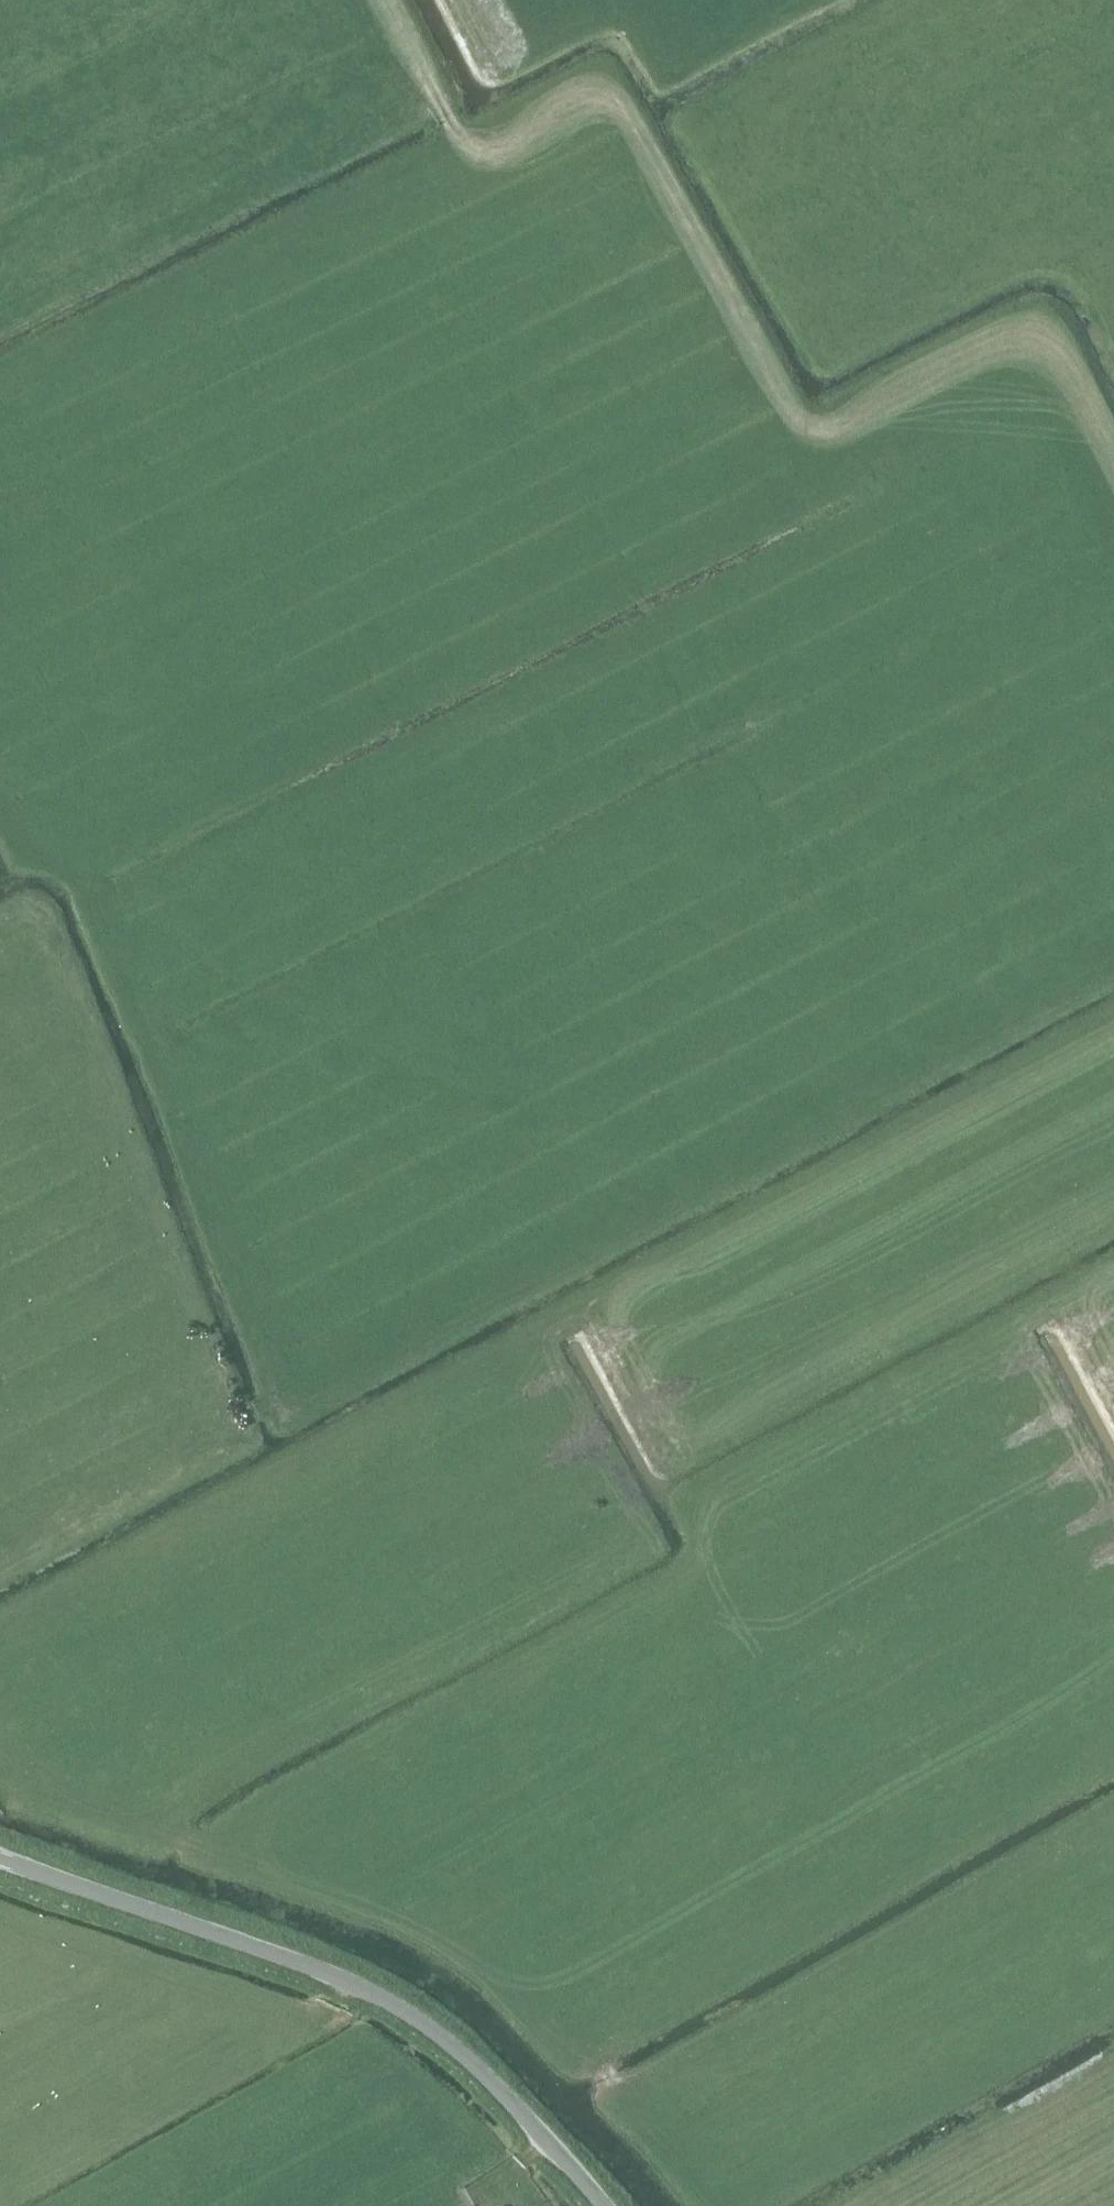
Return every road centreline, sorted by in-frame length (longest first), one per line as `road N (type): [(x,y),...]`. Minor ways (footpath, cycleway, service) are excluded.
road 1 (unclassified): [(605,2205),(479,2070),(387,1999),(0,1860)]

